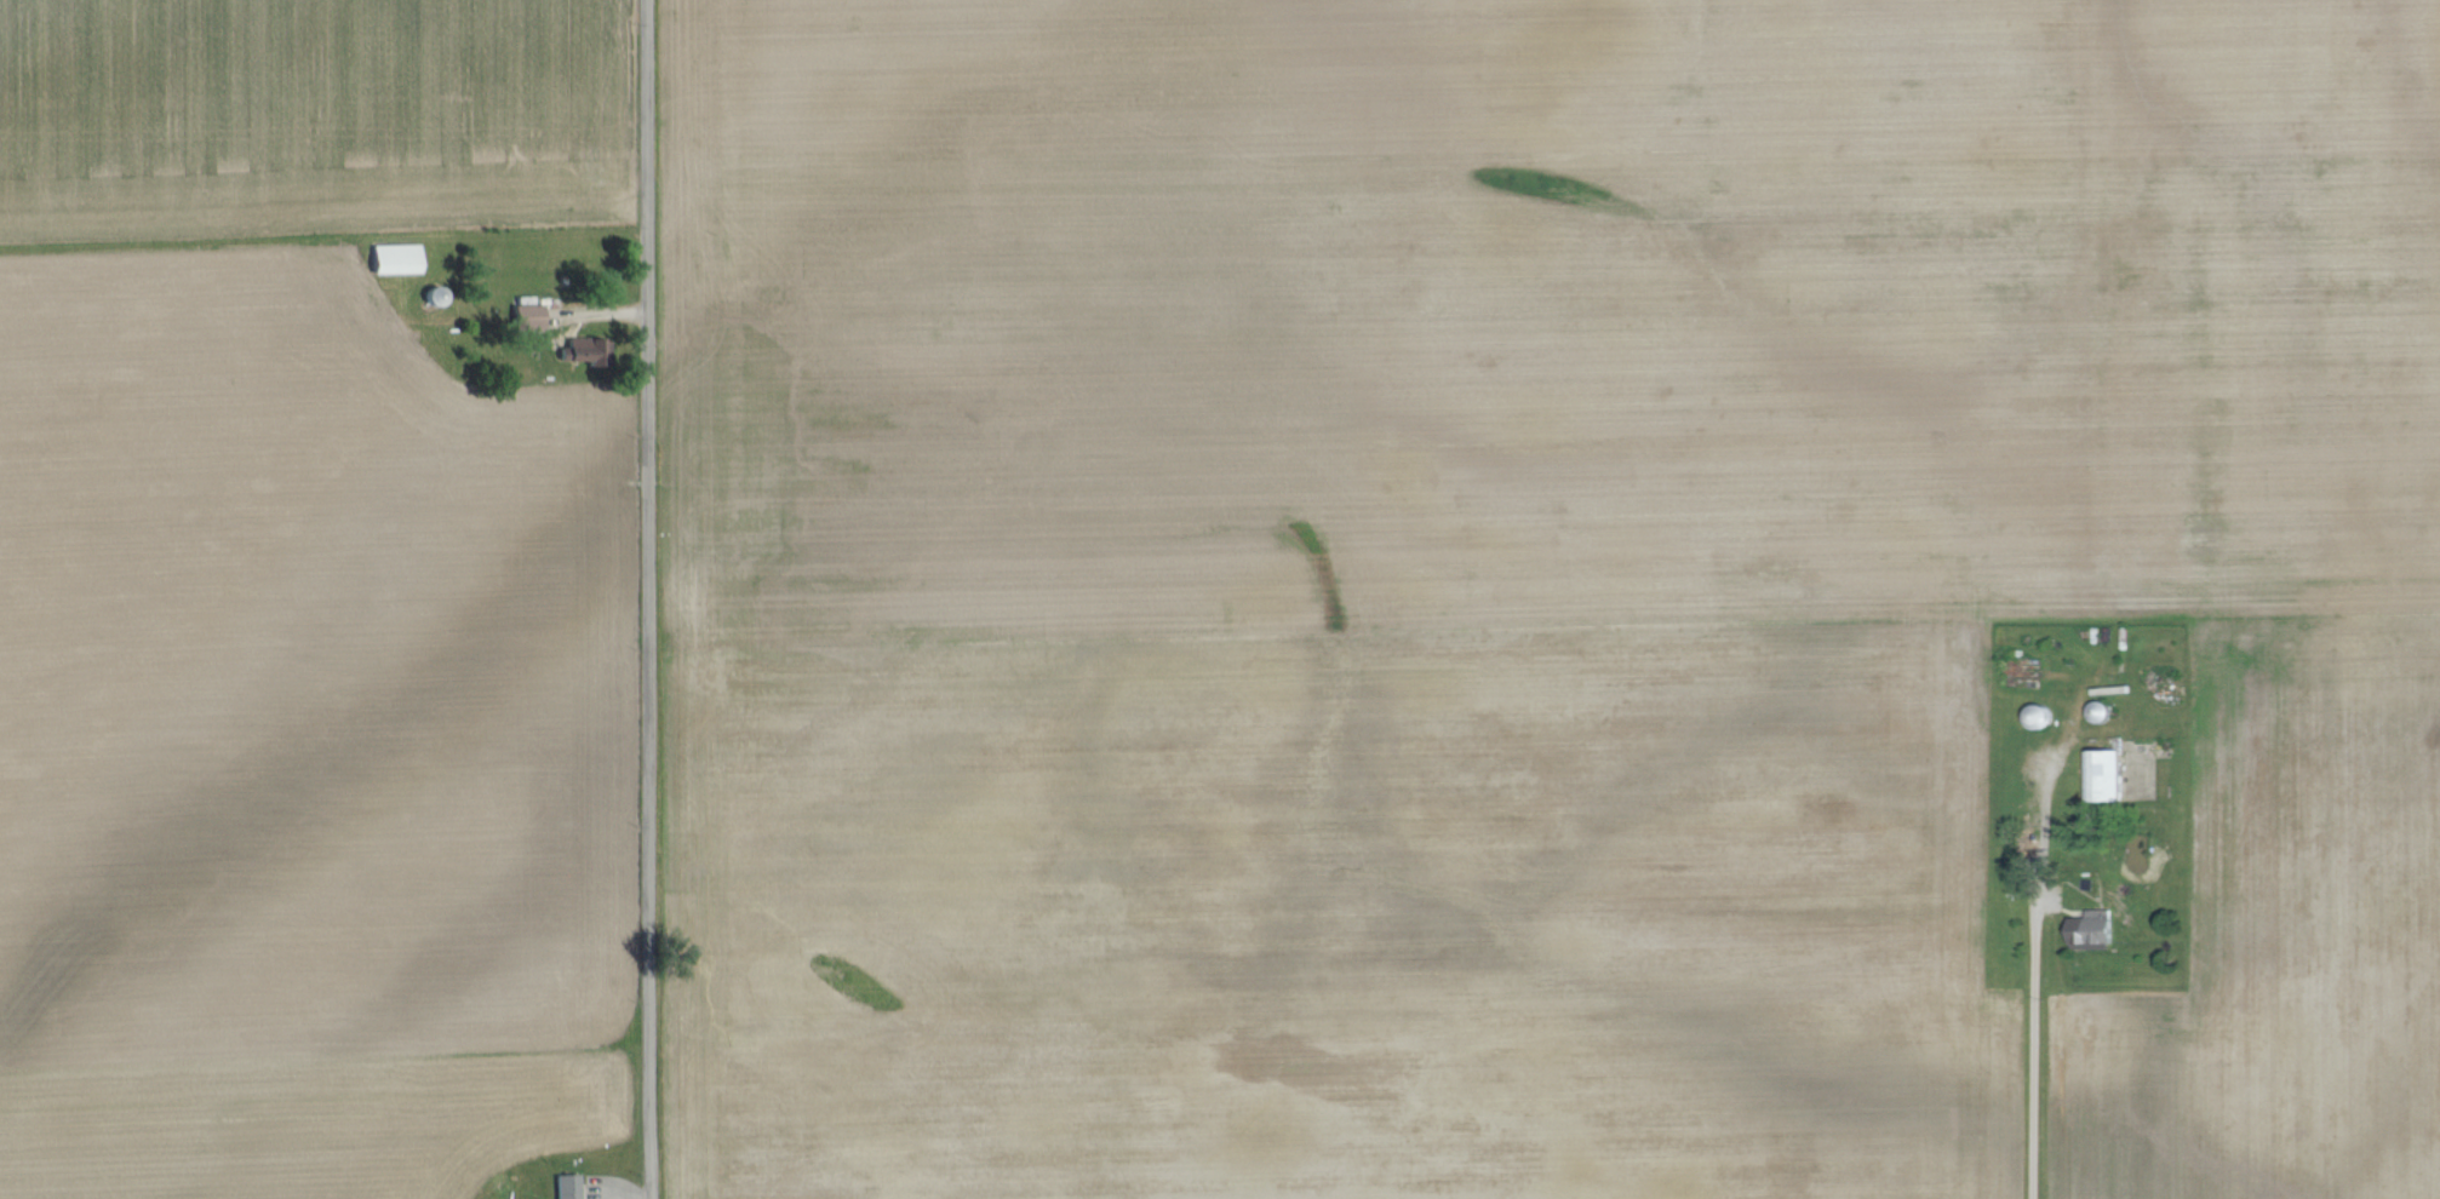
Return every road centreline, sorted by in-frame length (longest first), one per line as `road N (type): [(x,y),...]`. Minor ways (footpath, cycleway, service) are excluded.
road 1 (residential): [(654,1198),(648,0)]

